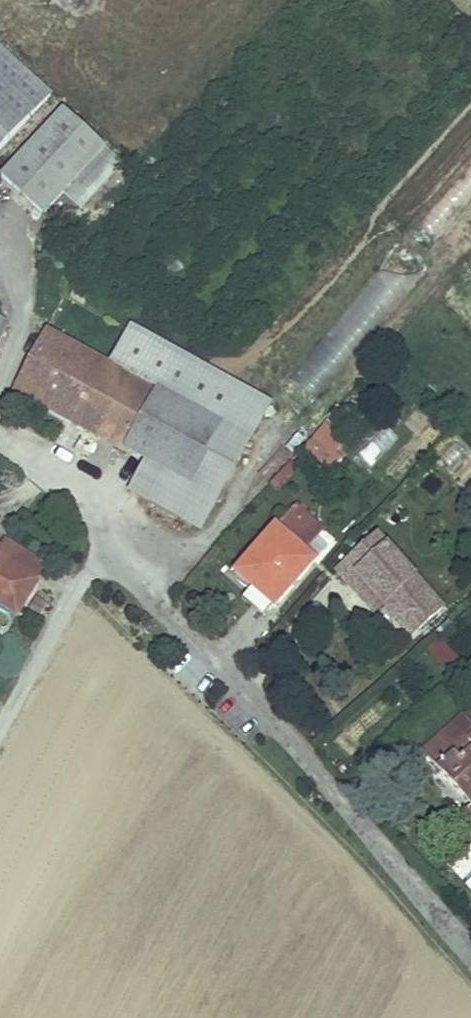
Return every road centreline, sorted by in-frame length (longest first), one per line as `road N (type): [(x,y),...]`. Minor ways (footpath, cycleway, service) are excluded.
road 1 (unclassified): [(470,958),(157,604)]
road 2 (track): [(0,730),(80,582),(109,550)]

